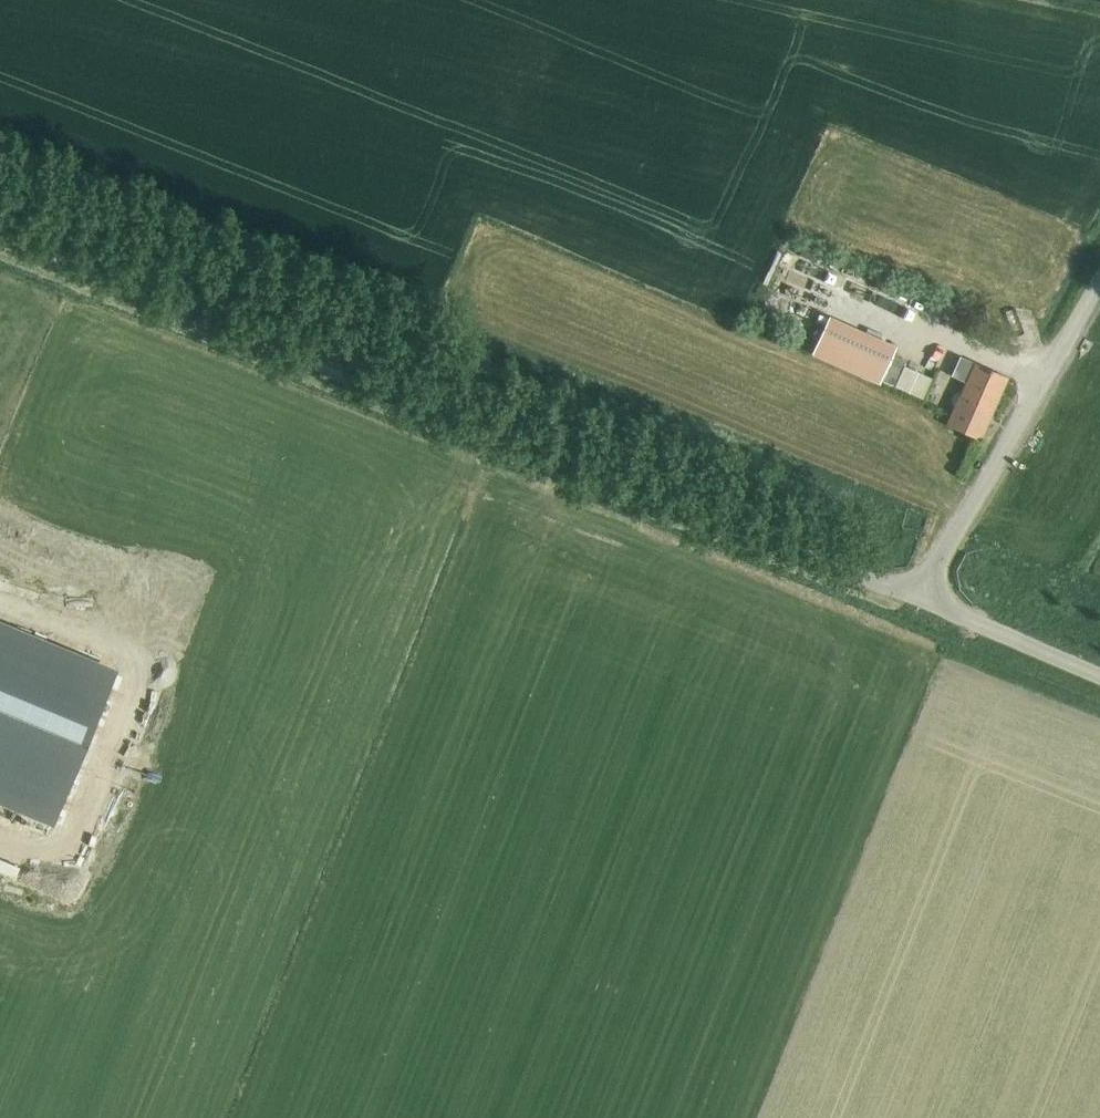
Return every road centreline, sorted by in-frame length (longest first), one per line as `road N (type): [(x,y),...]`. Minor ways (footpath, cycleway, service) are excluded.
road 1 (unclassified): [(916,600),(0,243)]
road 2 (unclassified): [(916,600),(1099,279)]
road 3 (unclassified): [(1099,678),(916,600)]

